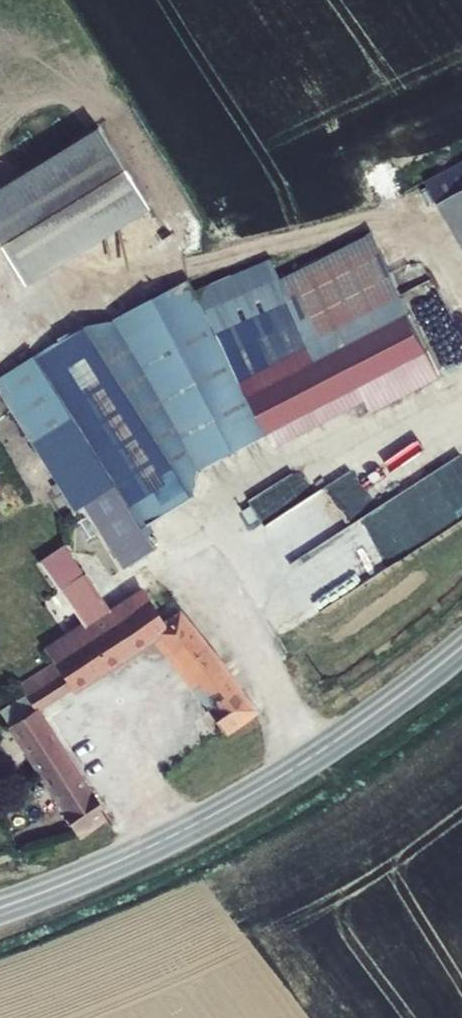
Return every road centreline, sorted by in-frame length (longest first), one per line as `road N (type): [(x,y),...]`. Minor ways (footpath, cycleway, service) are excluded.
road 1 (secondary): [(0,908),(215,814),(379,713),(461,647)]

